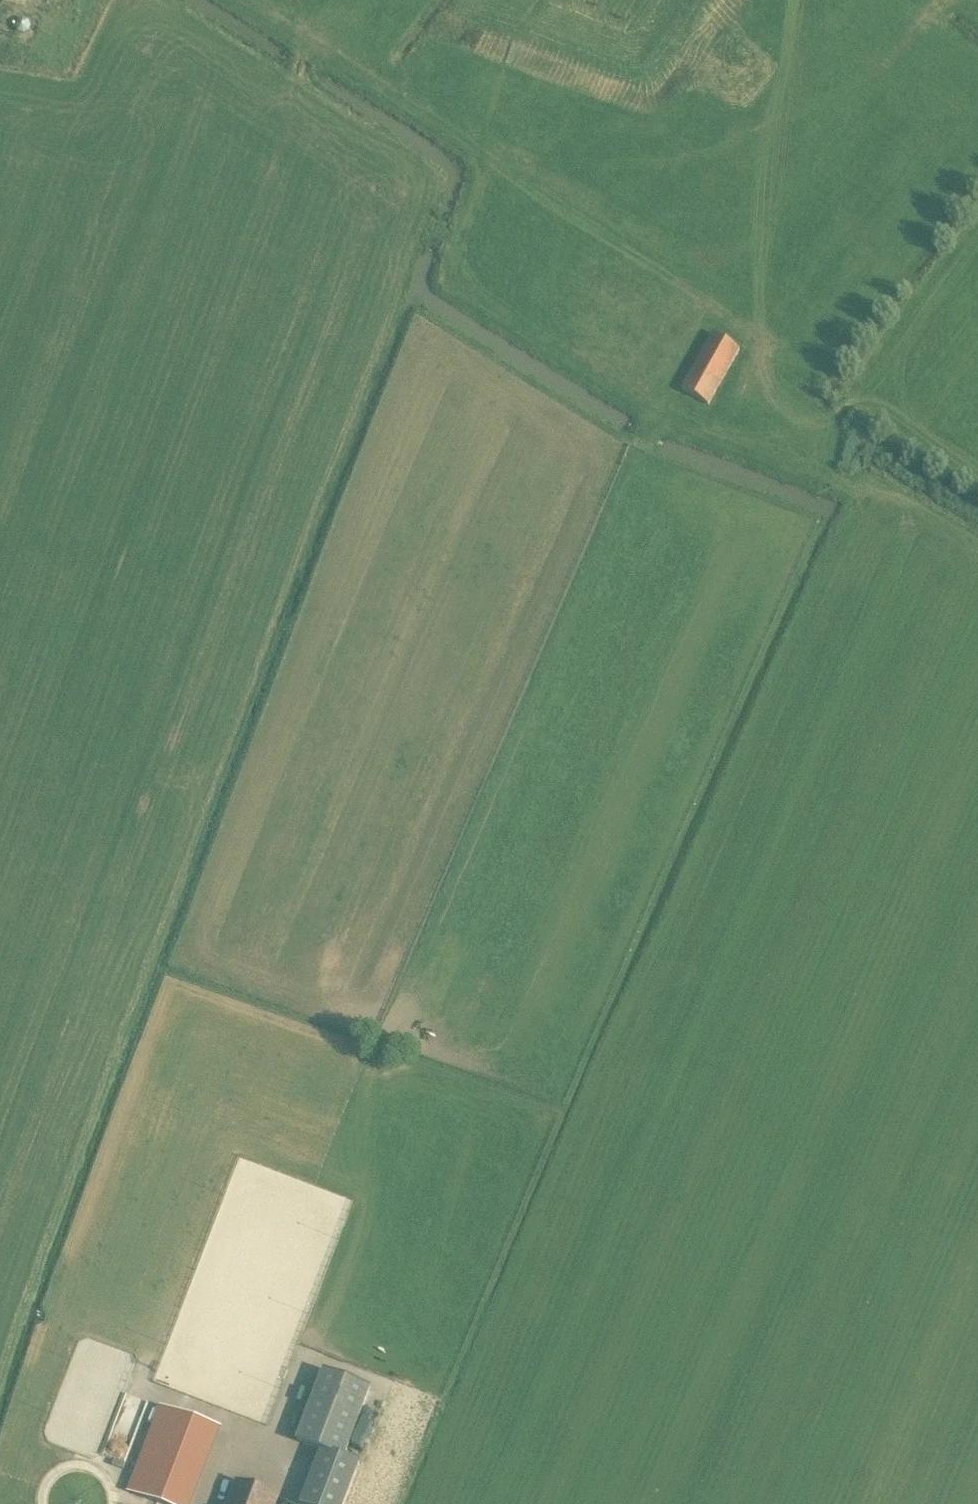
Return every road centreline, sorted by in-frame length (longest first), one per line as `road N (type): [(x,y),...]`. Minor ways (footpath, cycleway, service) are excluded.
road 1 (track): [(977,473),(878,411),(853,407),(827,420),(803,413),(774,386),(759,352),(711,309),(484,145)]
road 2 (track): [(759,352),(752,241),(799,0)]
road 3 (track): [(484,145),(247,0)]

